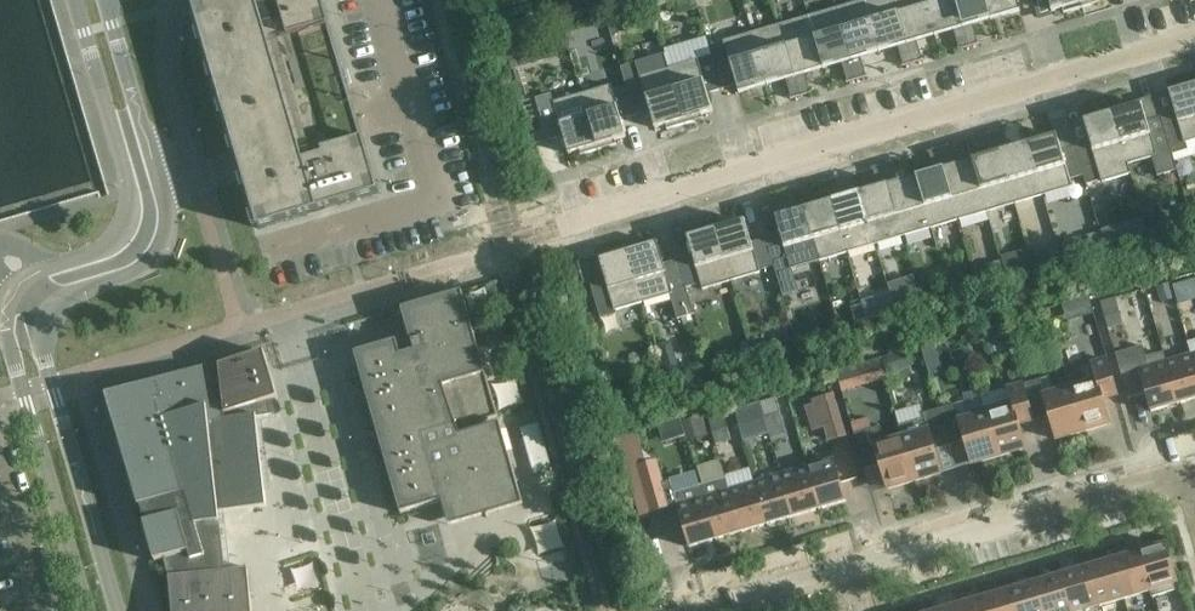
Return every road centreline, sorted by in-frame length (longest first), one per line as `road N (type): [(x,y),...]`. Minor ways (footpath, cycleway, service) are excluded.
road 1 (residential): [(532,232),(652,197),(824,119),(933,85),(1194,36)]
road 2 (tertiary): [(57,311),(142,274),(165,250),(171,230),(106,0)]
road 3 (tertiary): [(74,0),(132,206),(116,248),(29,281)]
road 4 (tertiary): [(29,281),(5,323),(89,610)]
road 5 (residential): [(858,567),(1182,469)]
road 6 (tertiary): [(119,610),(42,348),(57,311)]
road 7 (residential): [(47,610),(0,451)]
road 8 (residential): [(698,610),(858,567)]

